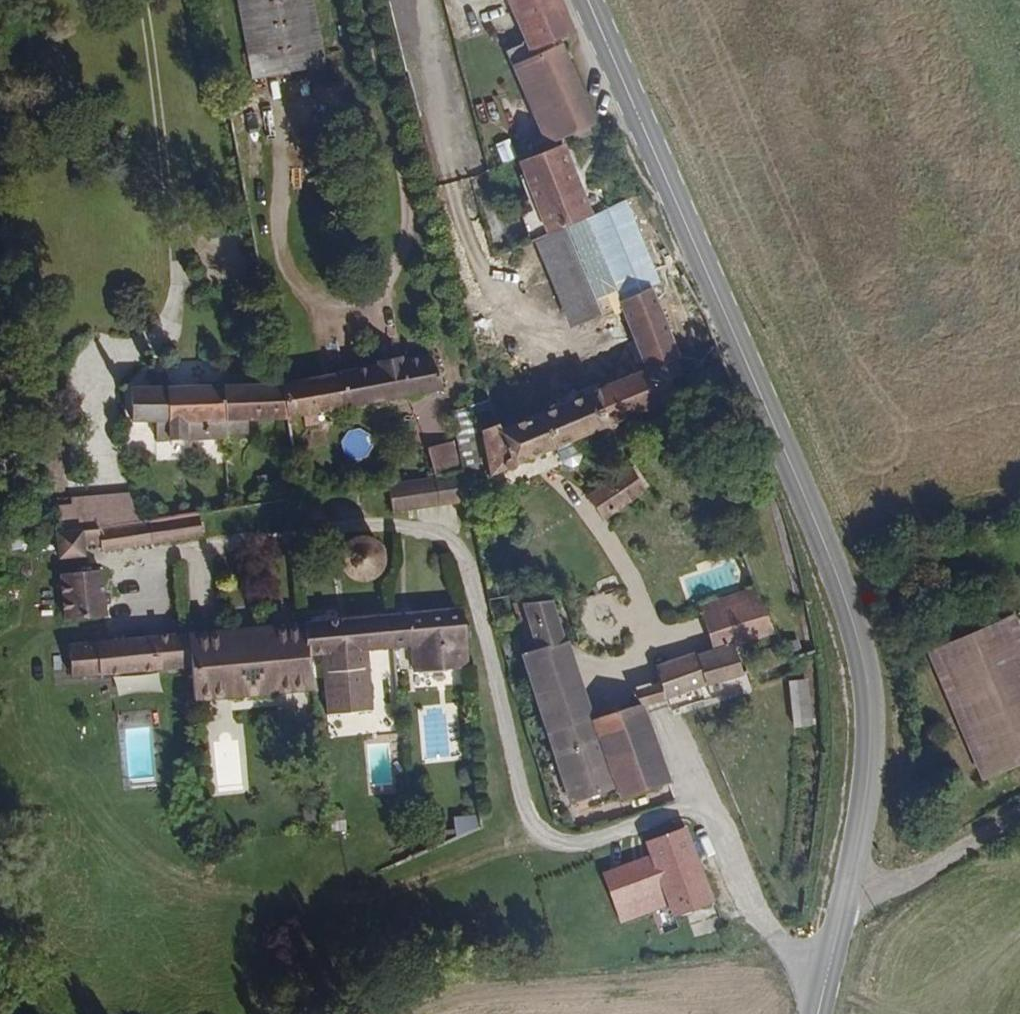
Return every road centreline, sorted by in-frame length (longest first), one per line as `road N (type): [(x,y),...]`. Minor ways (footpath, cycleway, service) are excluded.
road 1 (secondary): [(820,1013),(870,769),(863,650),(826,542),(589,0)]
road 2 (track): [(1019,816),(844,909)]

